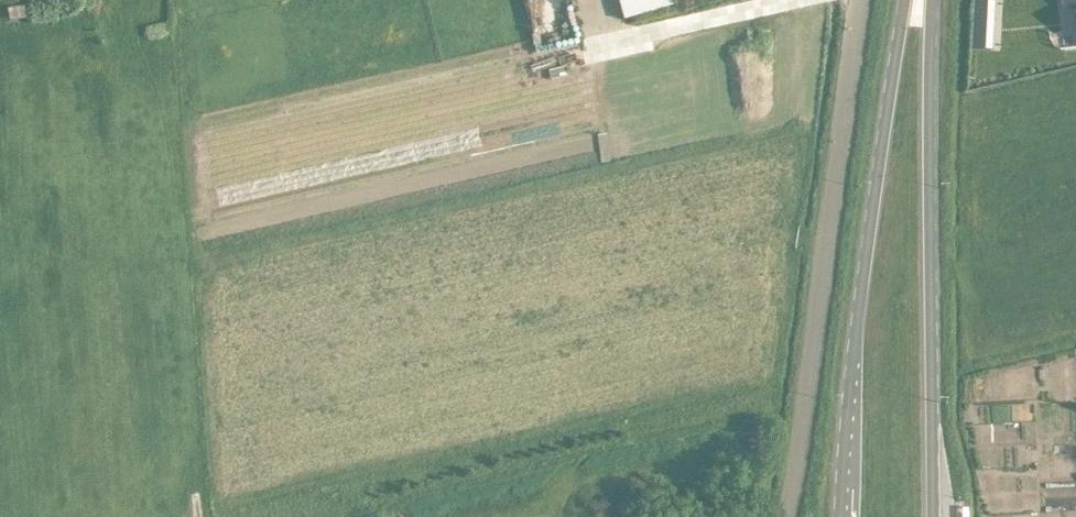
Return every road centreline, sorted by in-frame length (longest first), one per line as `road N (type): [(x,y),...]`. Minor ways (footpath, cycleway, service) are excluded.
road 1 (unclassified): [(786,516),(857,0)]
road 2 (secondary): [(906,0),(883,101),(857,296),(842,516)]
road 3 (secondary): [(930,516),(926,0)]

